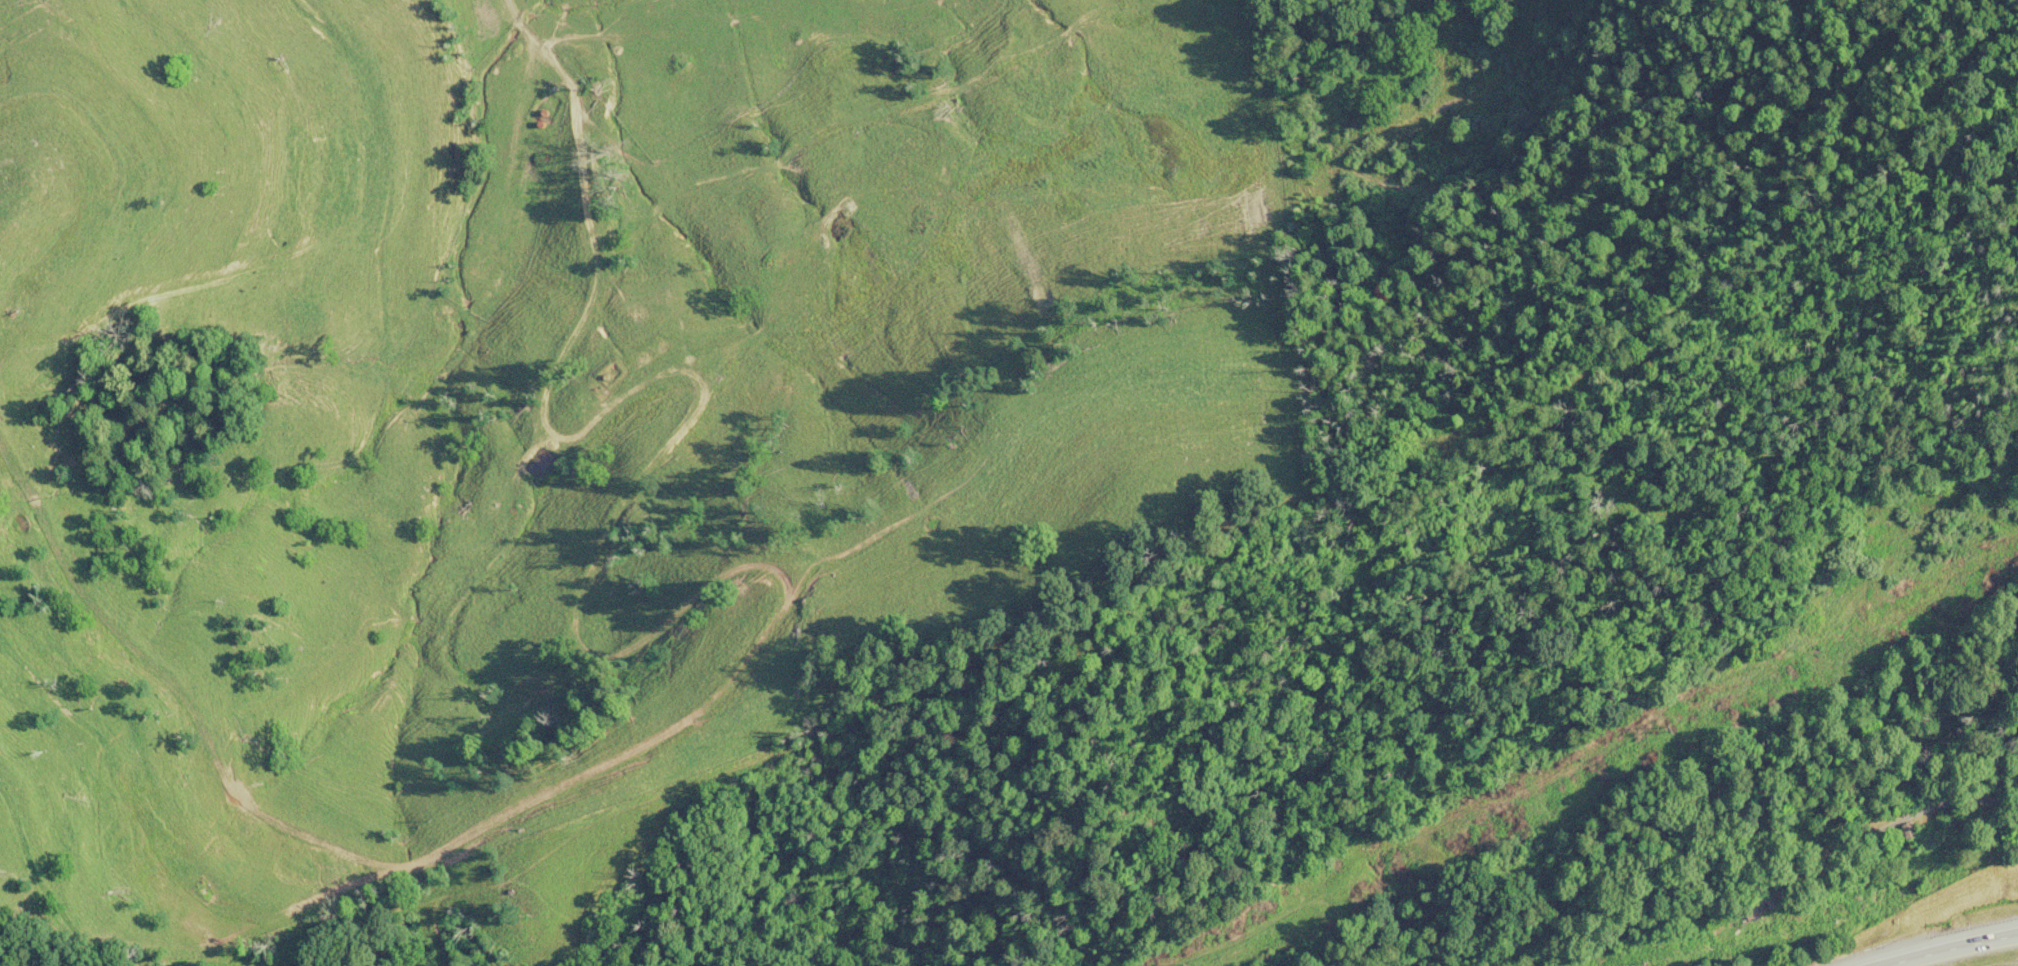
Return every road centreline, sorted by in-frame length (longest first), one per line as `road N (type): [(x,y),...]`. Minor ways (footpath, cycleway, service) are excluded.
road 1 (trunk): [(2017,933),(1881,965)]

